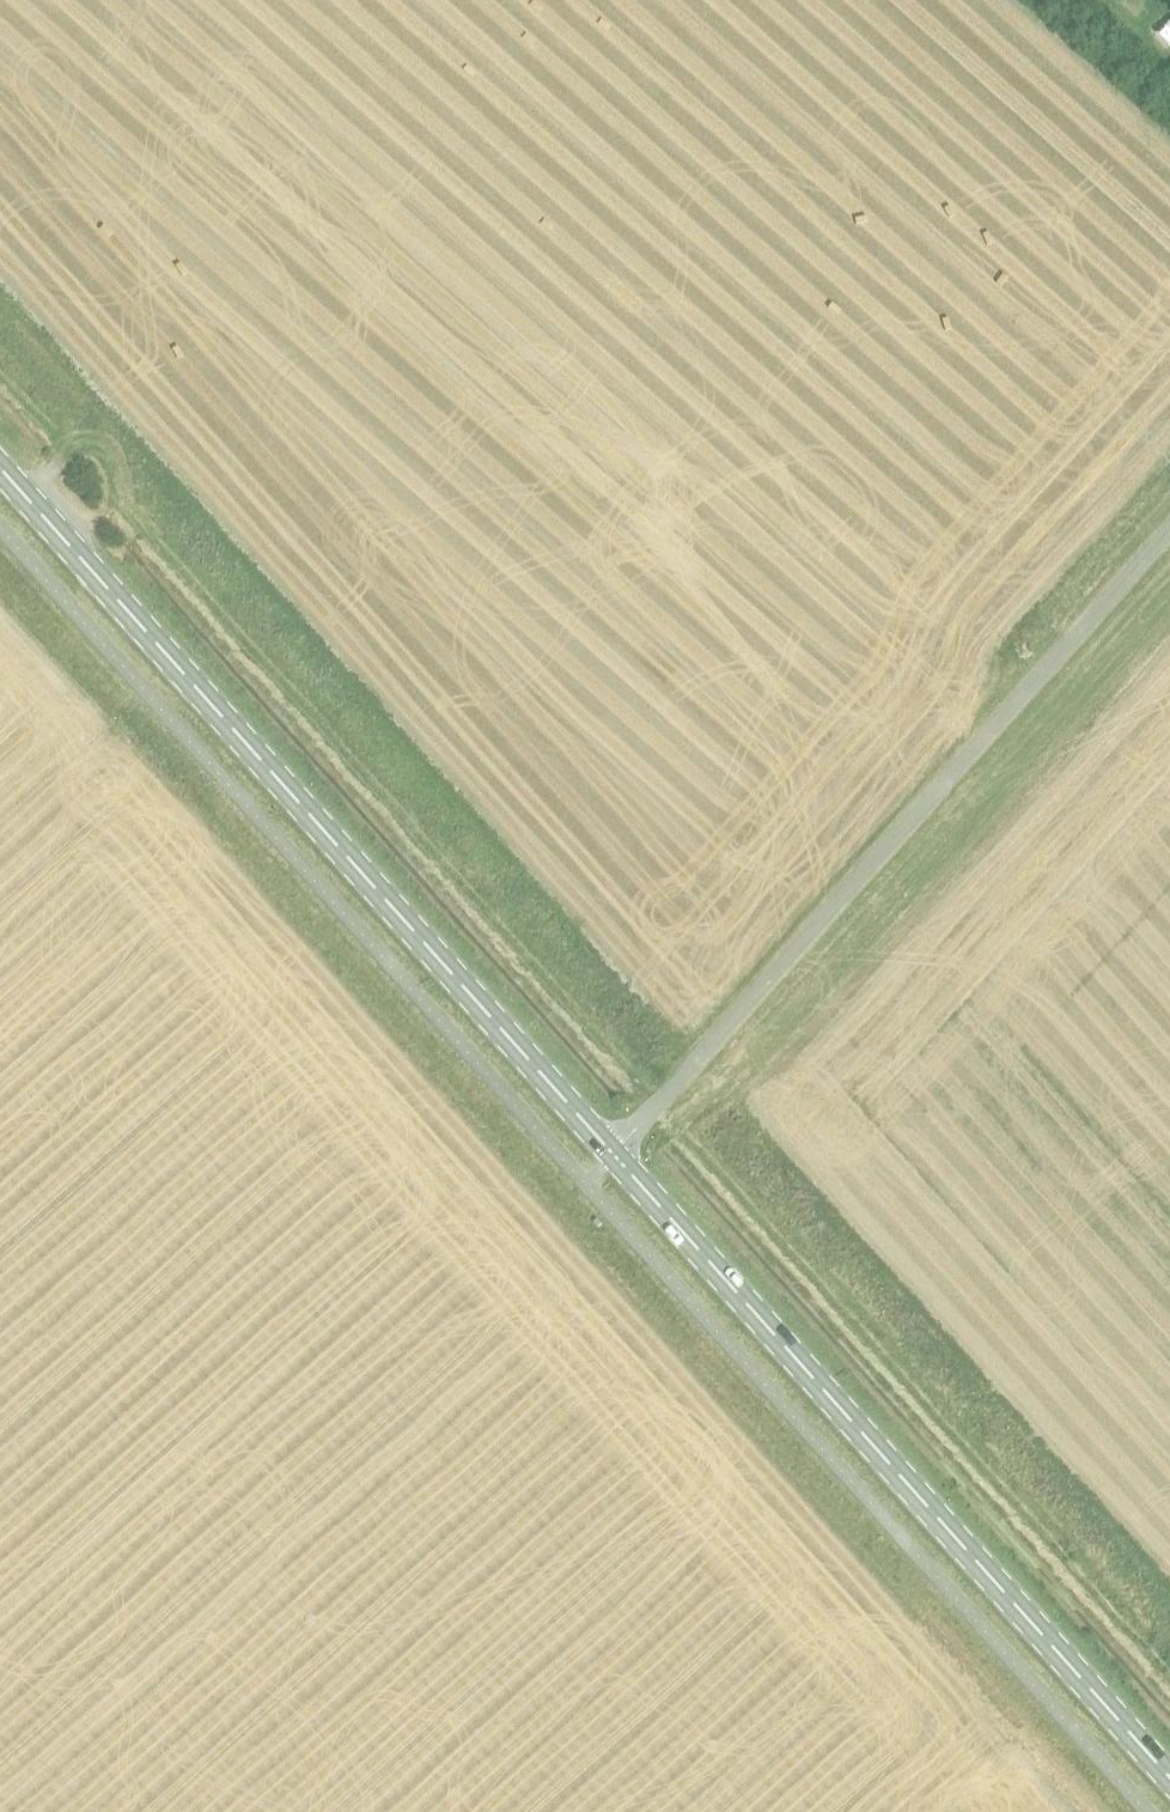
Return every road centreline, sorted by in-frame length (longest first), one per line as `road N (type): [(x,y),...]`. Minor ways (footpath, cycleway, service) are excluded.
road 1 (secondary): [(613,1156),(0,469)]
road 2 (unclassified): [(613,1156),(1169,527)]
road 3 (secondary): [(1169,1777),(613,1156)]

